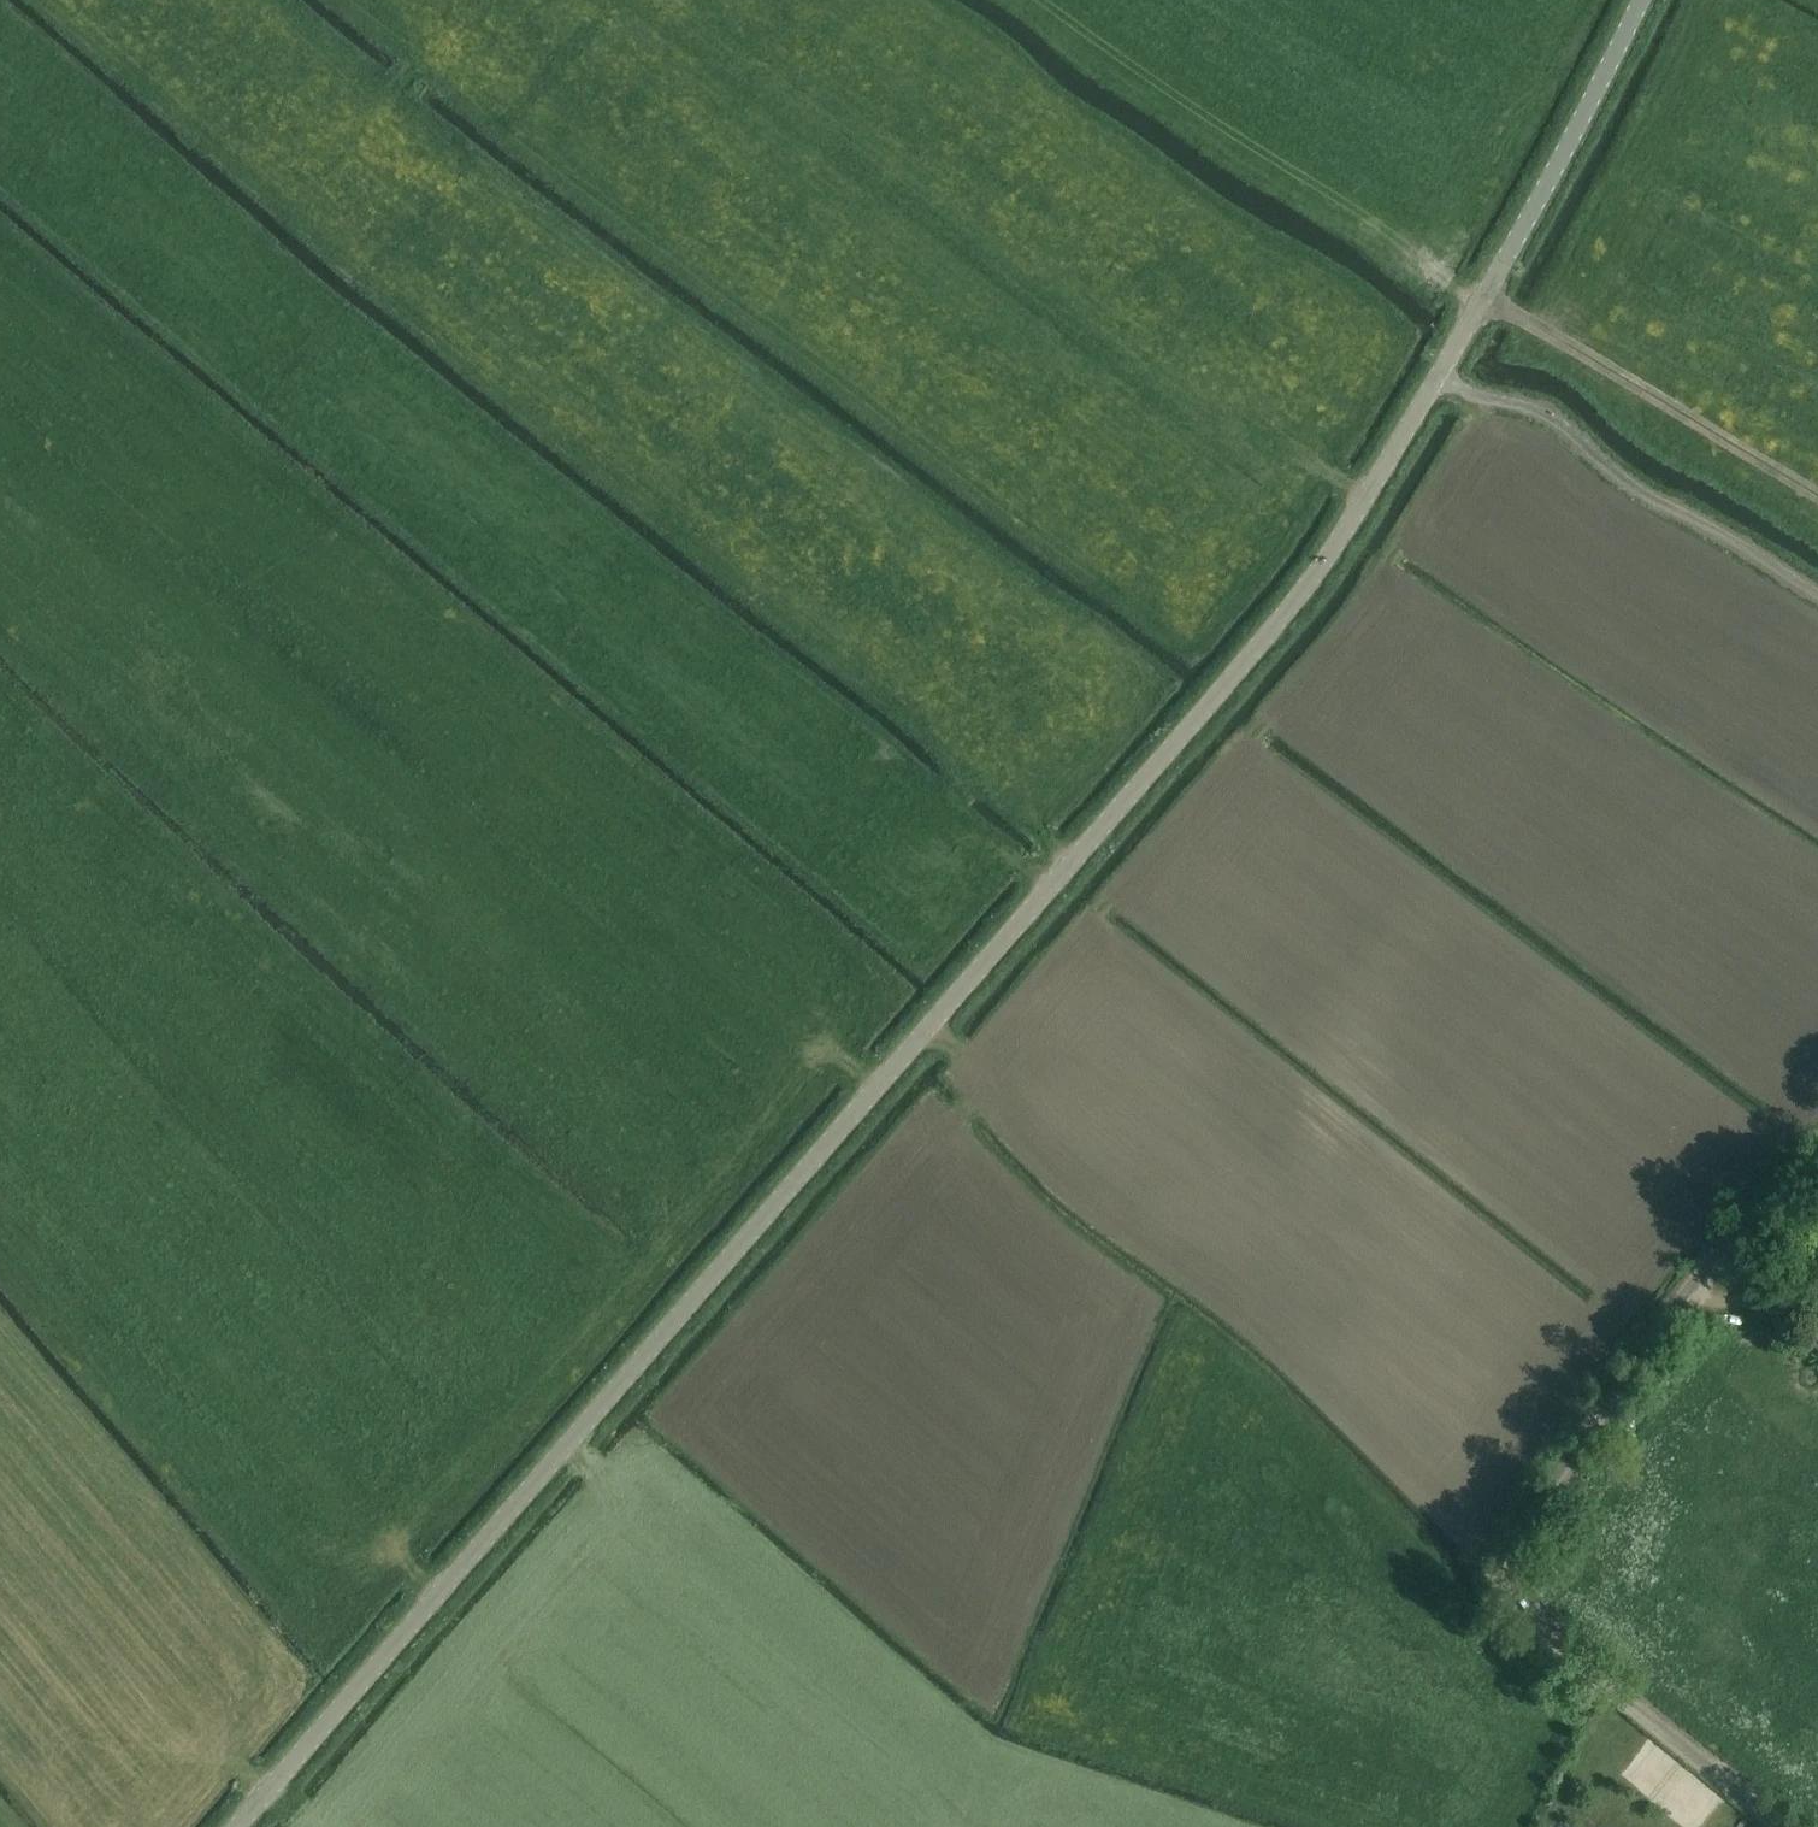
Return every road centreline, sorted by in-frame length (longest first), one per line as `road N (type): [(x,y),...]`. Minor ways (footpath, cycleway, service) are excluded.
road 1 (unclassified): [(244,1826),(1253,652),(1421,408),(1531,220),(1641,0)]
road 2 (unclassified): [(1781,1826),(1532,1618),(1517,1596),(1513,1571),(1523,1530),(1727,1240),(1817,1167)]

